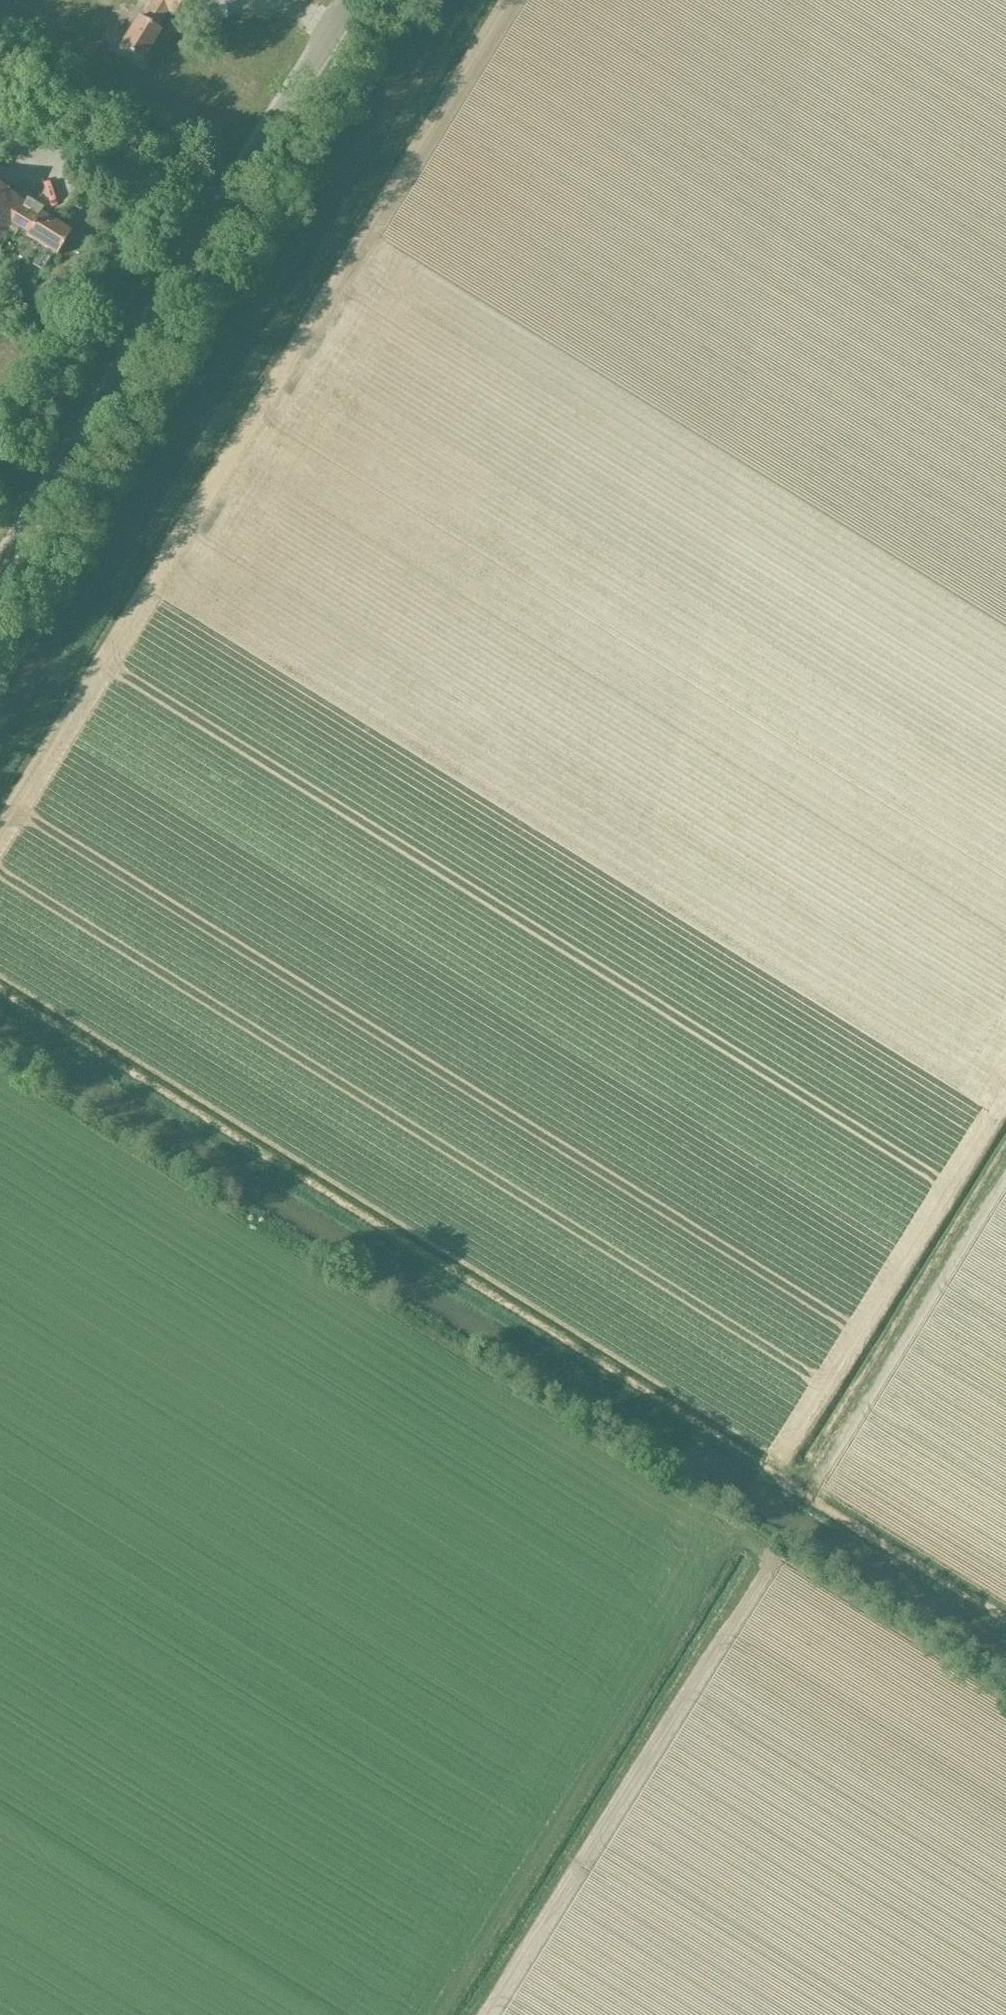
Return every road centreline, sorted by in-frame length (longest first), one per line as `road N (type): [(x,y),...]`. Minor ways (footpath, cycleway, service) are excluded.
road 1 (track): [(507,0),(0,823)]
road 2 (unclassified): [(0,566),(350,0)]

